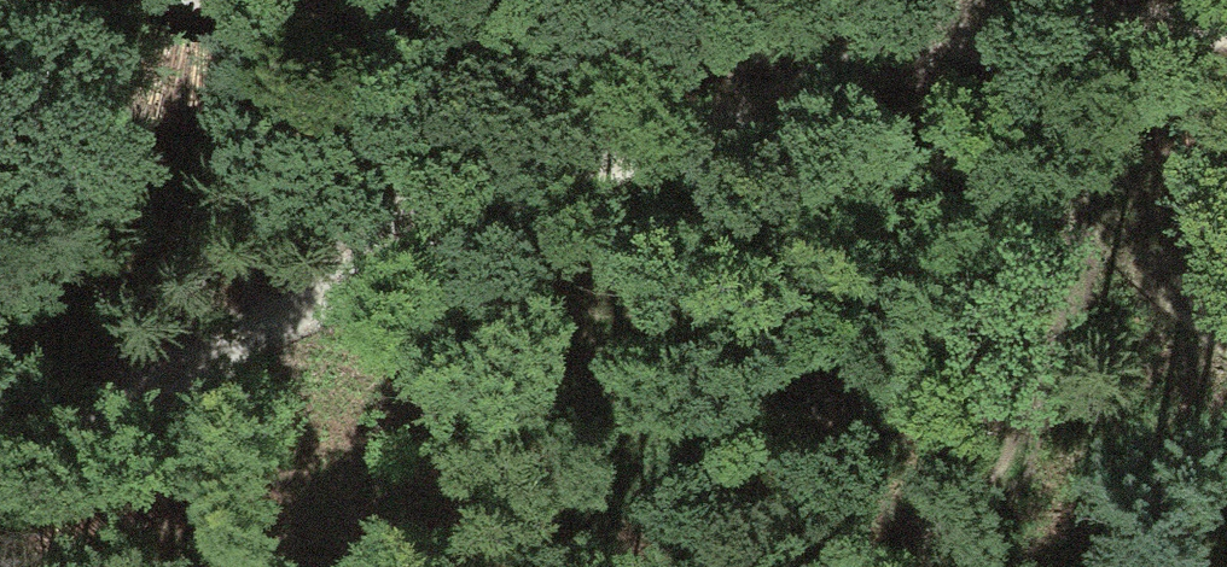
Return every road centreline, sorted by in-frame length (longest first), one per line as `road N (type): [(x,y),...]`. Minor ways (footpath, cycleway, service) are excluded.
road 1 (track): [(1119,0),(847,42),(312,0)]
road 2 (track): [(269,330),(847,42)]
road 3 (track): [(0,481),(269,330),(218,0)]

